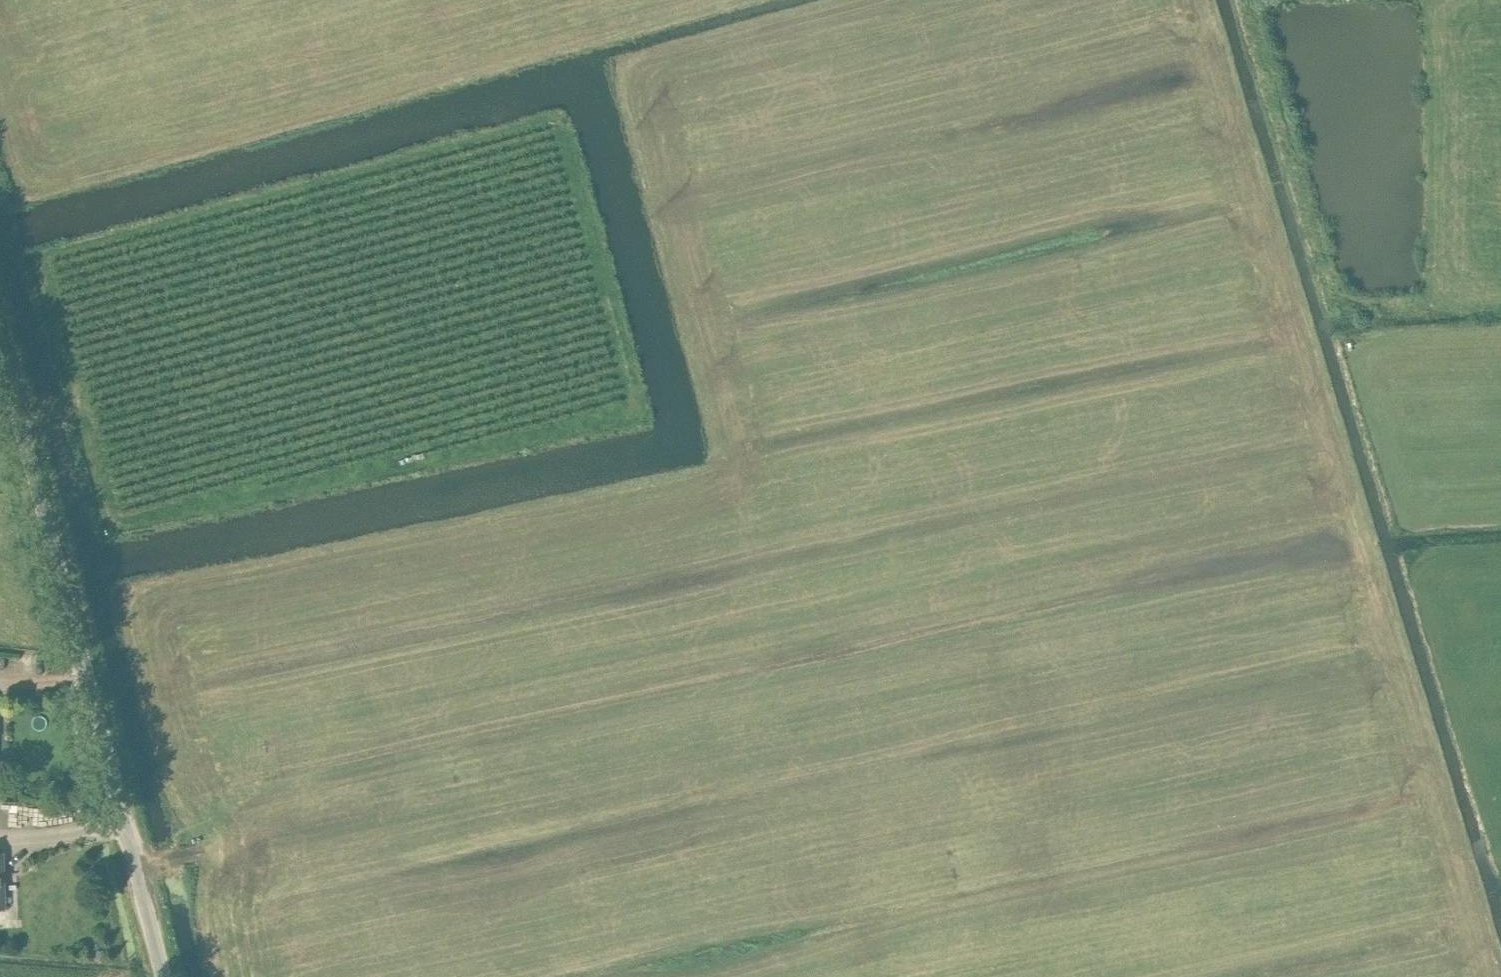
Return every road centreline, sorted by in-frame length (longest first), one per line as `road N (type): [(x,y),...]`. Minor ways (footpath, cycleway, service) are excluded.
road 1 (unclassified): [(164,976),(0,371)]

